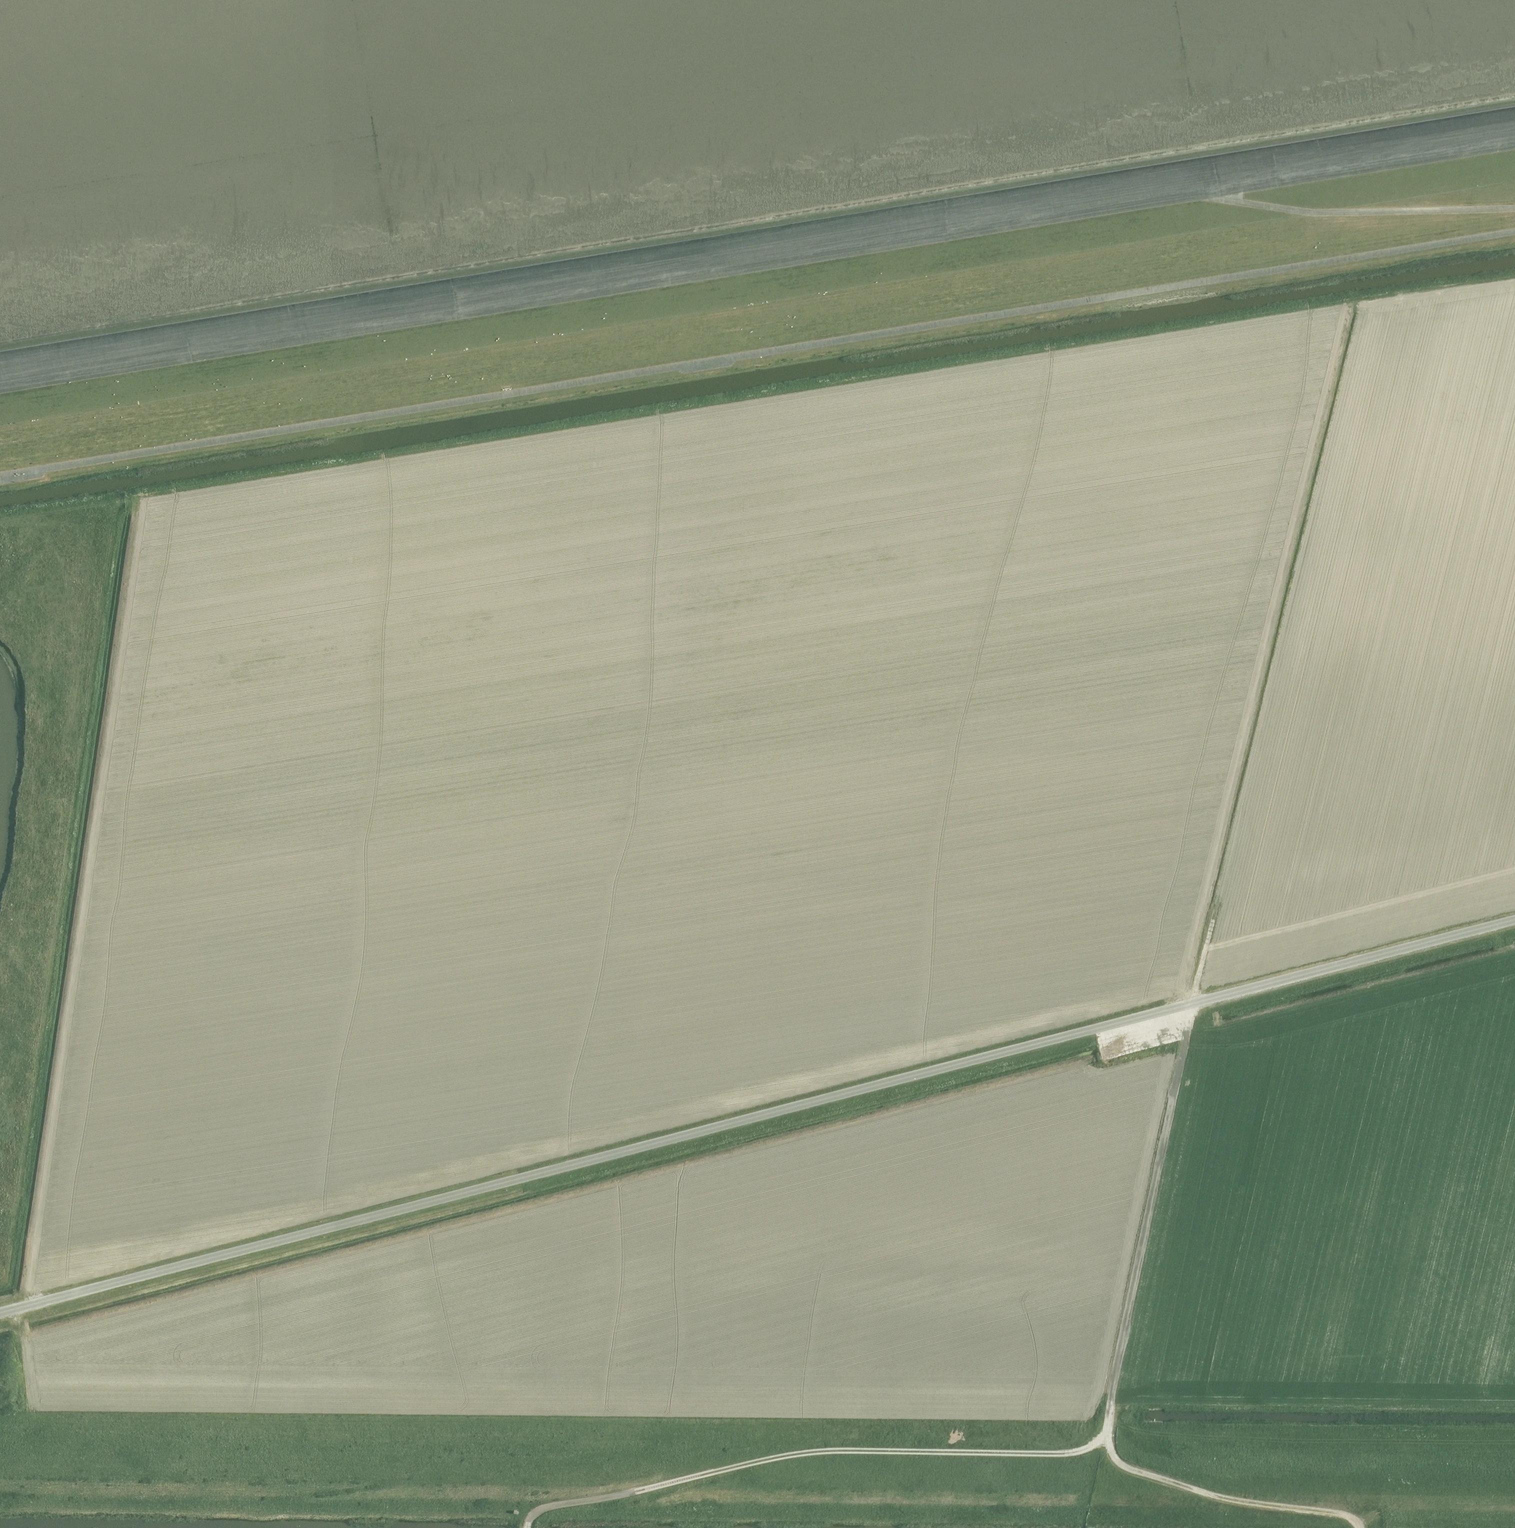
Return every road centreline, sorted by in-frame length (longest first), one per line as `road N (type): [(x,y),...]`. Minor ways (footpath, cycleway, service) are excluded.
road 1 (unclassified): [(1514,917),(0,1313)]

